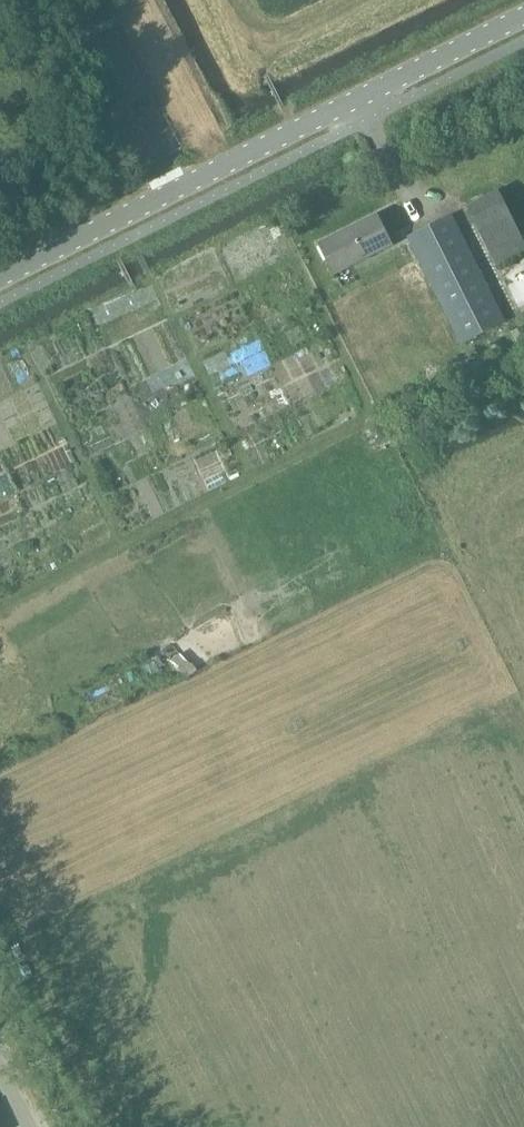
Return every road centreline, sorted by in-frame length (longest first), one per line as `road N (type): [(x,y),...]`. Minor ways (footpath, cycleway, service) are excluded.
road 1 (tertiary): [(523,17),(0,279)]

